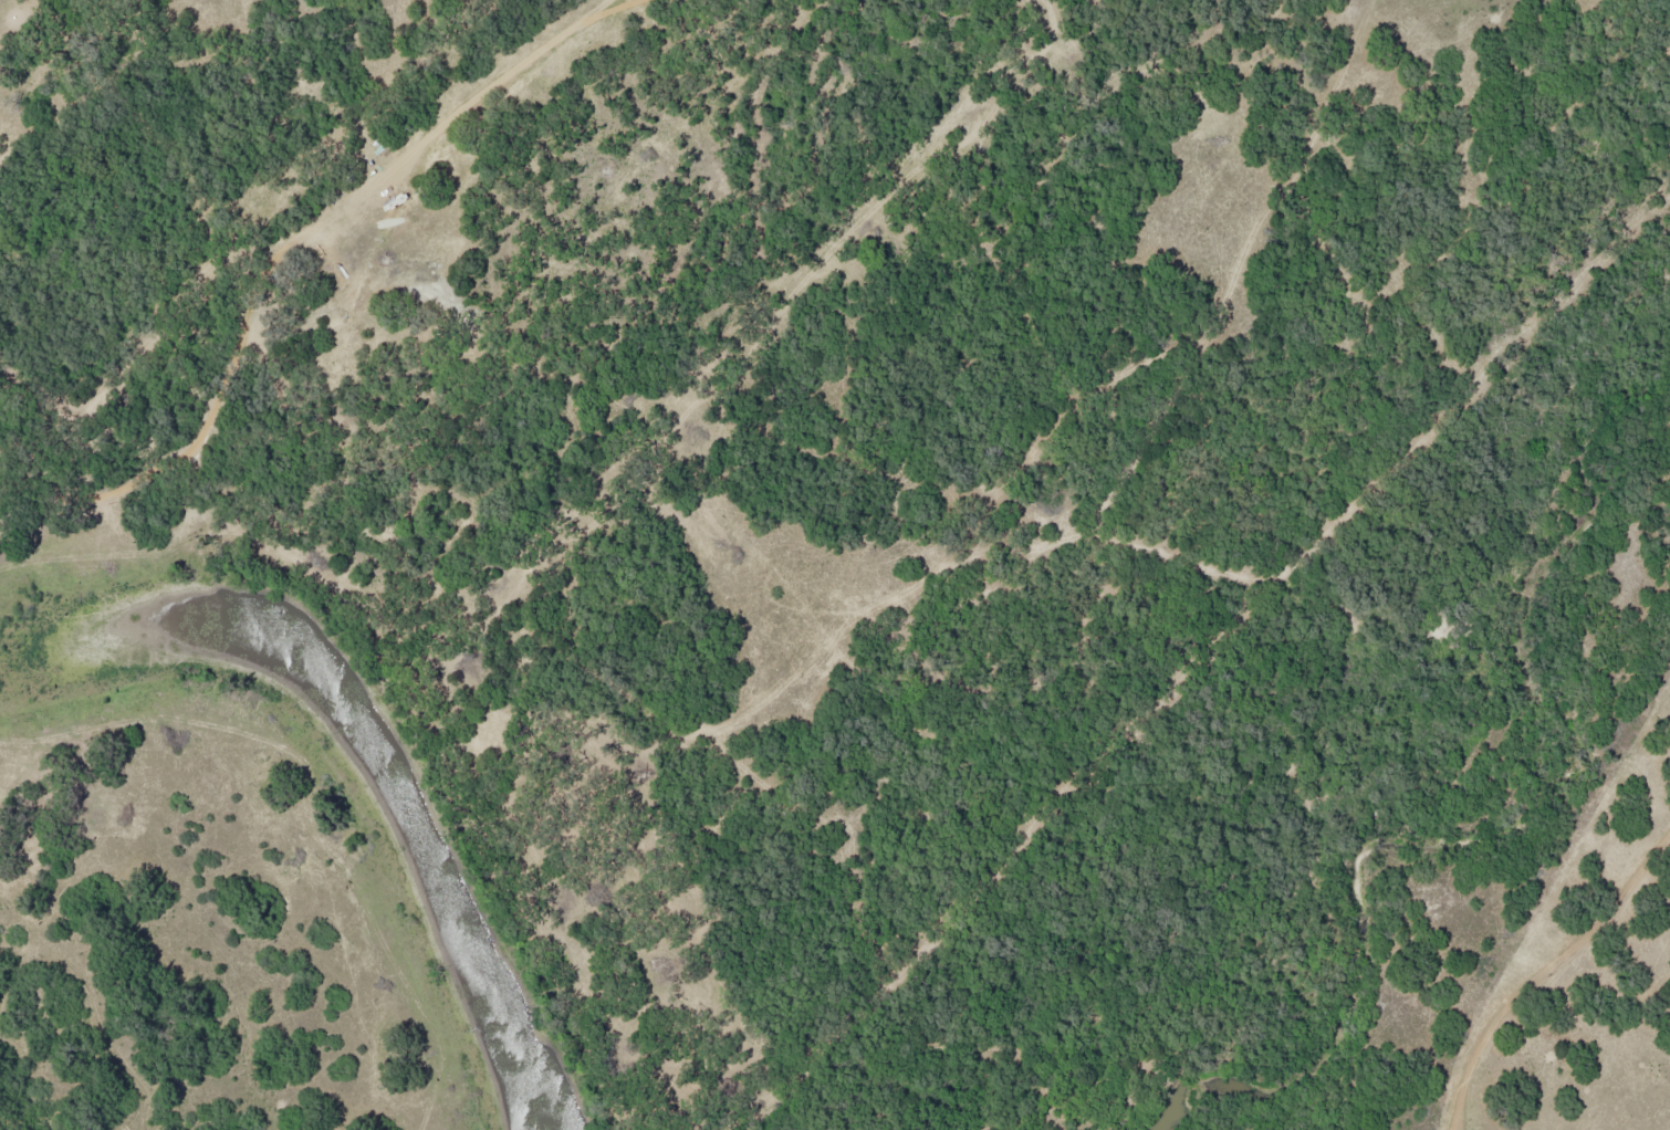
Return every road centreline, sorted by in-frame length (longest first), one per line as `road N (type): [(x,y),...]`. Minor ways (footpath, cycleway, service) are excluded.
road 1 (track): [(242,327),(348,216),(603,0)]
road 2 (track): [(1201,343),(1379,0)]
road 3 (track): [(1455,1129),(1482,1039),(1521,985),(1610,920),(1669,844)]

